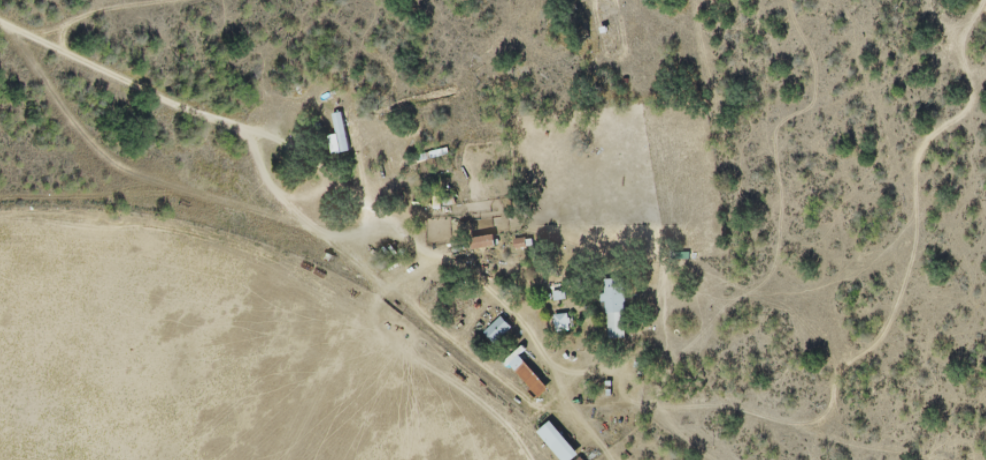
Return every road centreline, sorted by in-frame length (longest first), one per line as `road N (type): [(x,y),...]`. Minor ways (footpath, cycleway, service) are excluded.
road 1 (track): [(0,24),(194,115),(238,125),(284,206),(331,237)]
road 2 (track): [(423,253),(472,272),(508,307),(609,459)]
road 3 (track): [(380,280),(533,406),(561,385)]
road 4 (track): [(331,237),(380,280),(419,277),(425,266),(422,249),(388,230),(331,237)]
road 5 (track): [(26,37),(156,0)]

